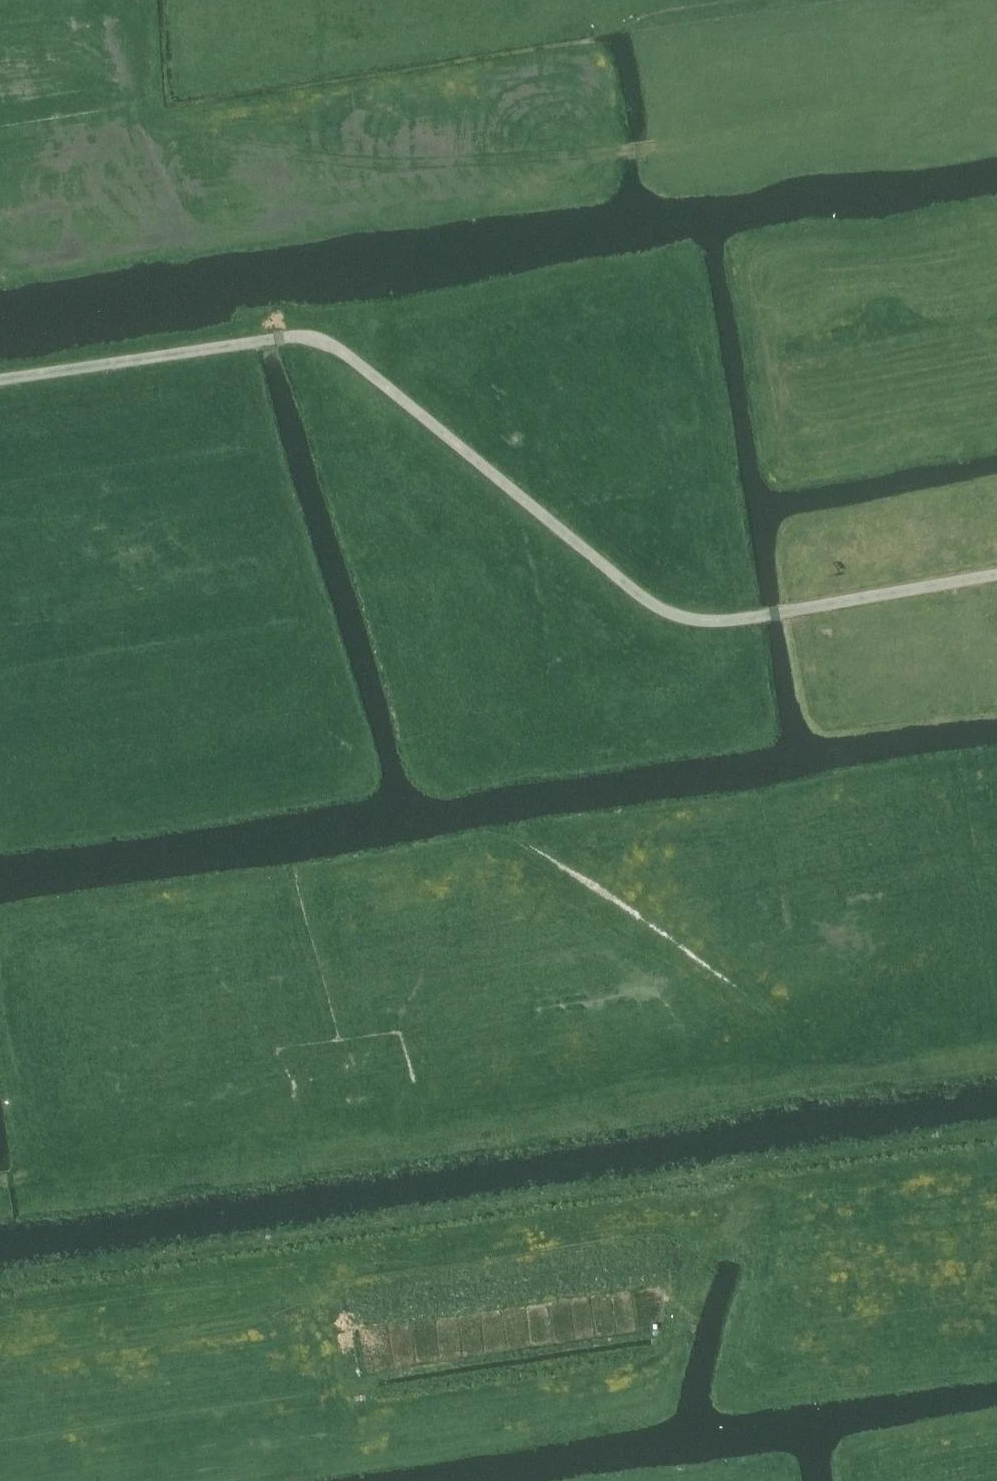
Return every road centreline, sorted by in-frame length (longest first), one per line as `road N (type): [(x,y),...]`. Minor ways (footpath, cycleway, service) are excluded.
road 1 (track): [(0,378),(312,336),(646,603),(706,625),(996,573)]

